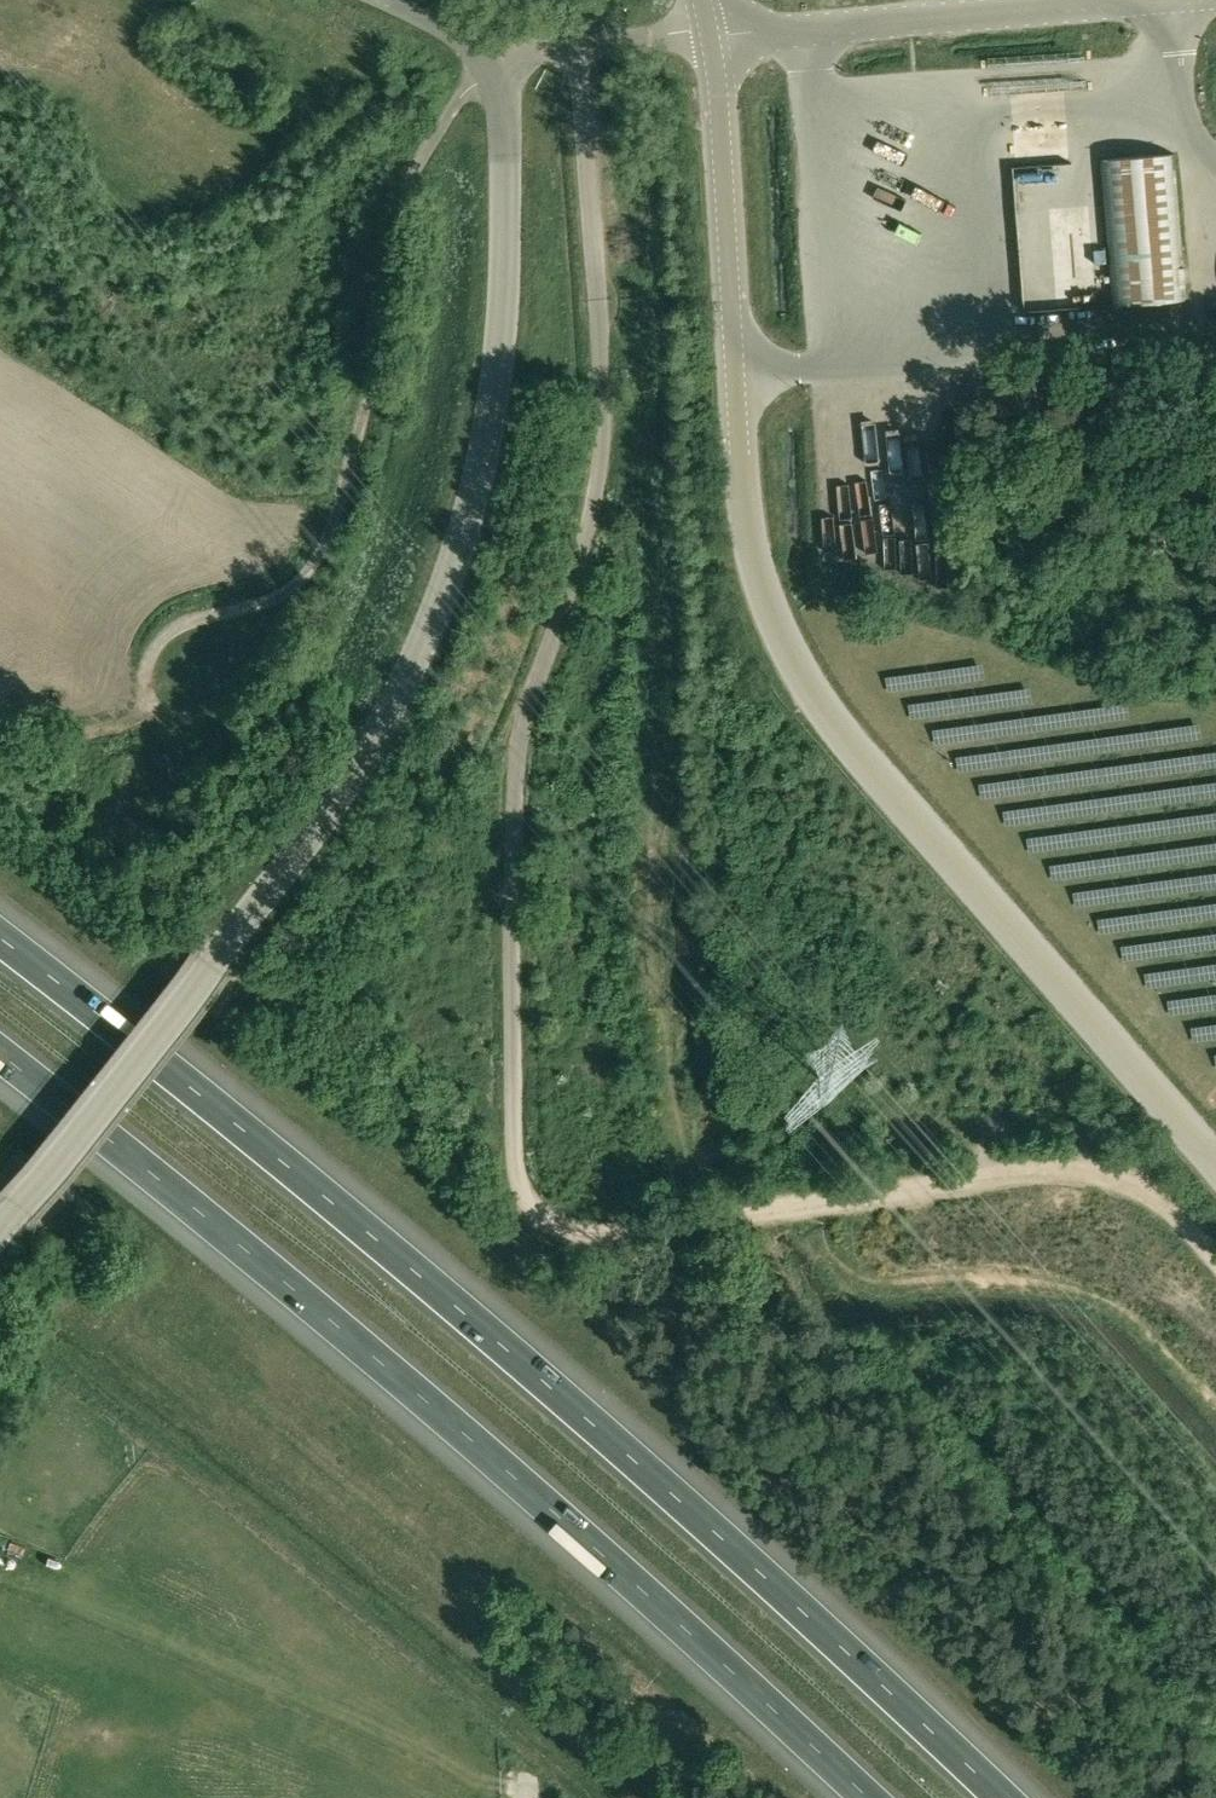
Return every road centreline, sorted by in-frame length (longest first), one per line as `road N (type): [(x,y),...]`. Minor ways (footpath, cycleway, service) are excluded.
road 1 (motorway): [(1004,1797),(463,1313),(0,940)]
road 2 (unclassified): [(0,1230),(342,793),(427,638),(475,499),(500,361),(505,139),(493,76)]
road 3 (unclassified): [(617,1233),(576,1233),(541,1218),(522,1186),(514,1142),(520,747),(587,541),(604,419),(574,58)]
road 4 (motorway): [(0,1058),(238,1245),(550,1509),(864,1797)]
road 5 (track): [(708,1219),(676,1127),(647,945),(647,498),(641,464),(603,391)]
road 6 (track): [(1215,1258),(1147,1190),(1096,1174),(1032,1173),(797,1207)]
road 7 (track): [(797,1207),(617,1233)]
road 8 (unclassified): [(493,76),(471,42),(396,0)]

